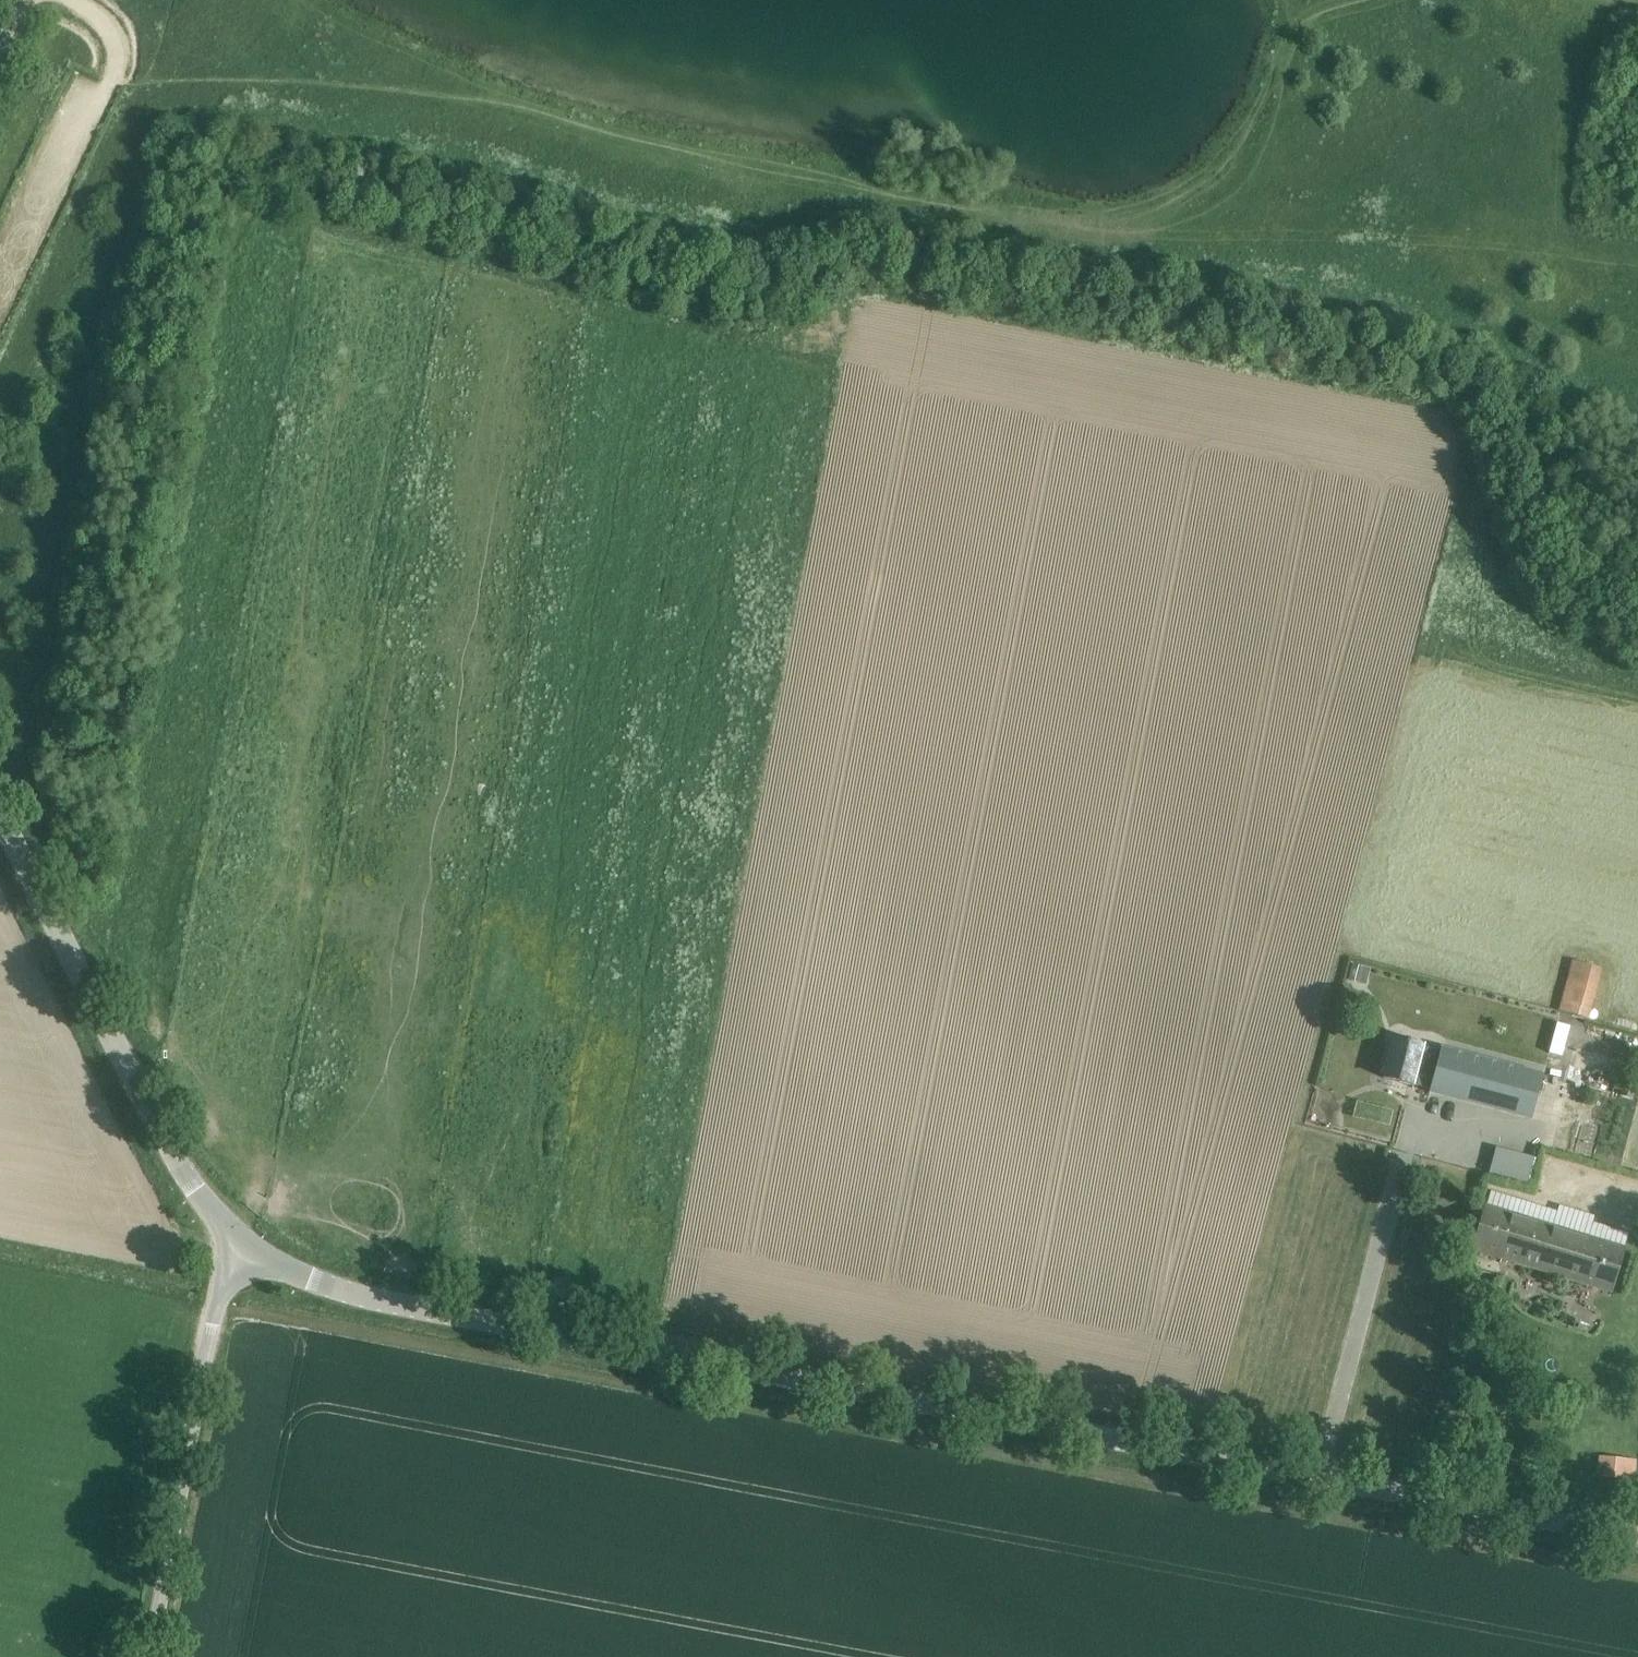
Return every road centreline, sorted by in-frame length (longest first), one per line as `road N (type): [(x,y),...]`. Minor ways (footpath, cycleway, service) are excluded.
road 1 (tertiary): [(1637,1539),(394,1305),(312,1283),(232,1238)]
road 2 (tertiary): [(232,1238),(194,1188),(0,819)]
road 3 (unclassified): [(147,1656),(232,1238)]

